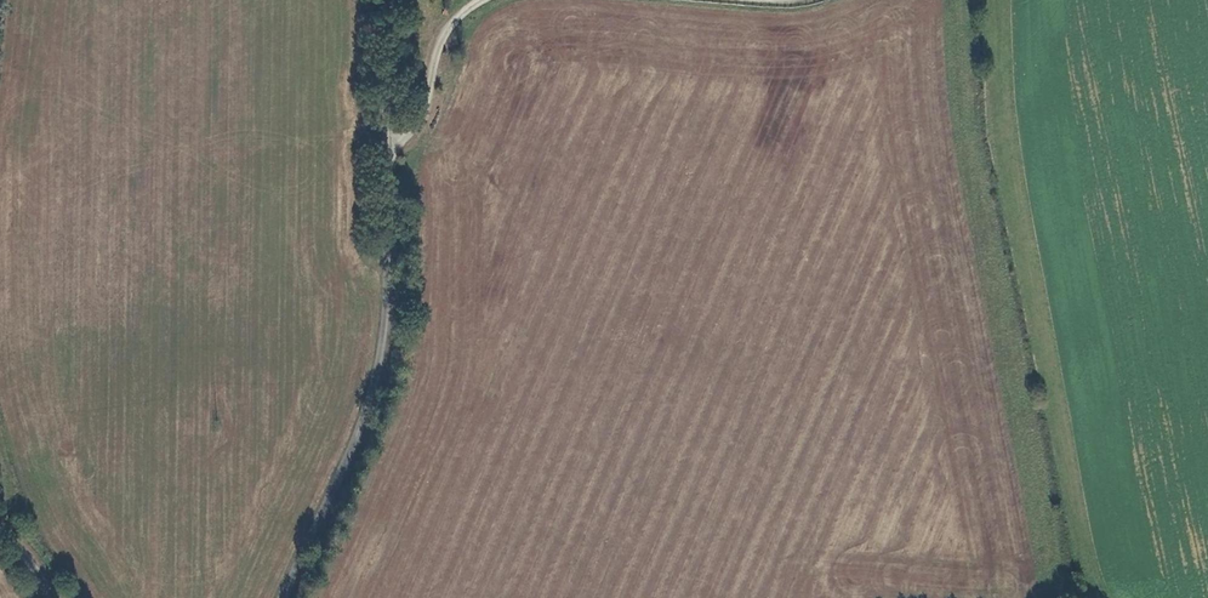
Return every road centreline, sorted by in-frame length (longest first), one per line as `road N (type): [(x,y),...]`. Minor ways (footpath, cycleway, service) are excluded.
road 1 (unclassified): [(285,597),(383,381),(387,0)]

